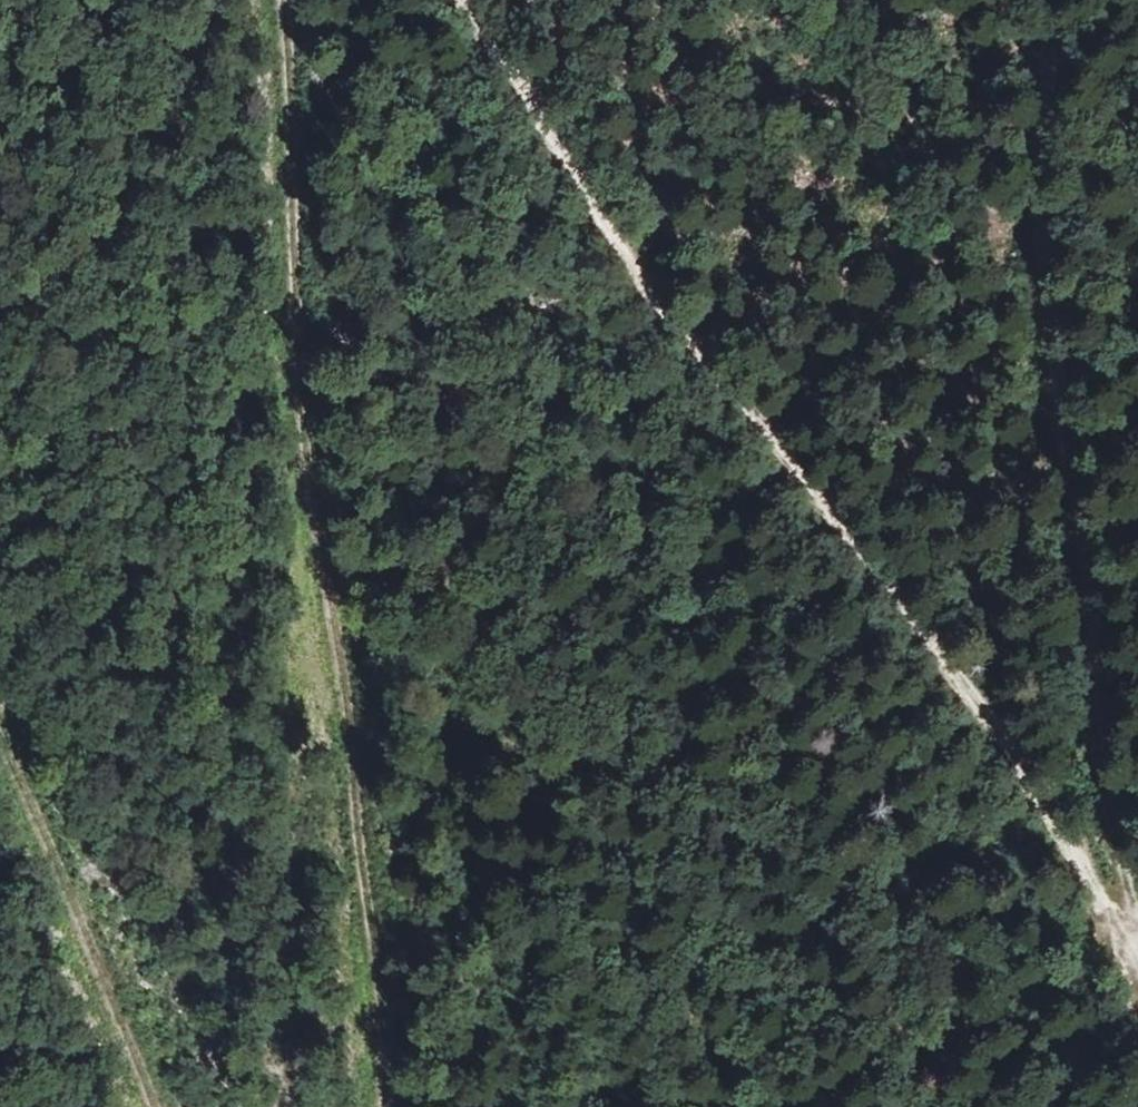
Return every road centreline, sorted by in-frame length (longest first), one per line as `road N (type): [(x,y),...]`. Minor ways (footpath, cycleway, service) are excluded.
road 1 (track): [(1125,910),(789,454),(698,356),(465,0)]
road 2 (track): [(290,0),(312,583),(363,853),(366,1106)]
road 3 (track): [(1137,932),(1125,910),(1075,492),(1044,146),(1046,0)]
road 4 (track): [(0,763),(155,1106)]

